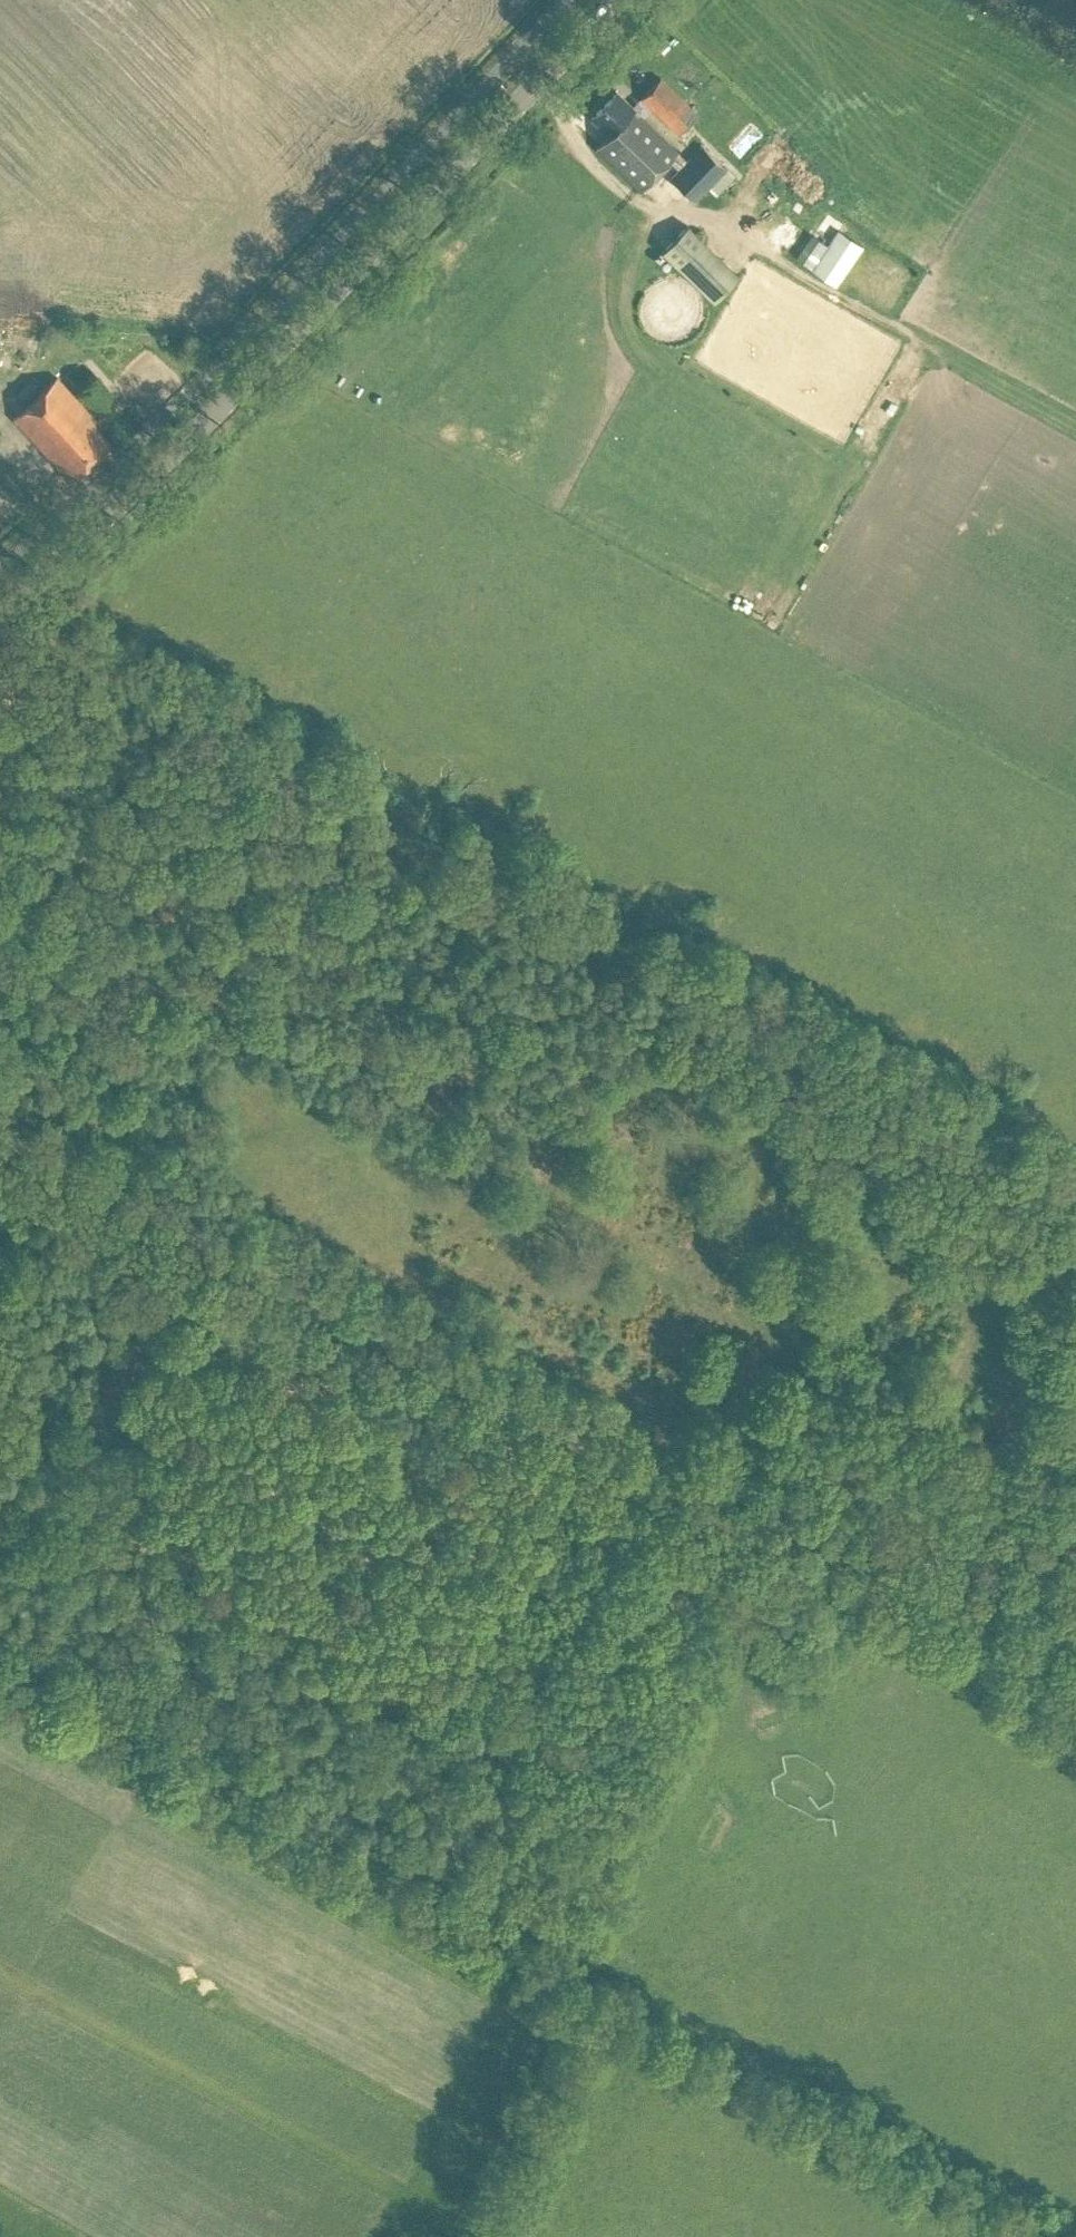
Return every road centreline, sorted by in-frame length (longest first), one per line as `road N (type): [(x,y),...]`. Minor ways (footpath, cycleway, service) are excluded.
road 1 (track): [(1075,1714),(888,1616),(800,1557),(634,1477),(0,1135)]
road 2 (tertiary): [(0,610),(300,326),(617,0)]
road 3 (track): [(735,240),(1075,423)]

